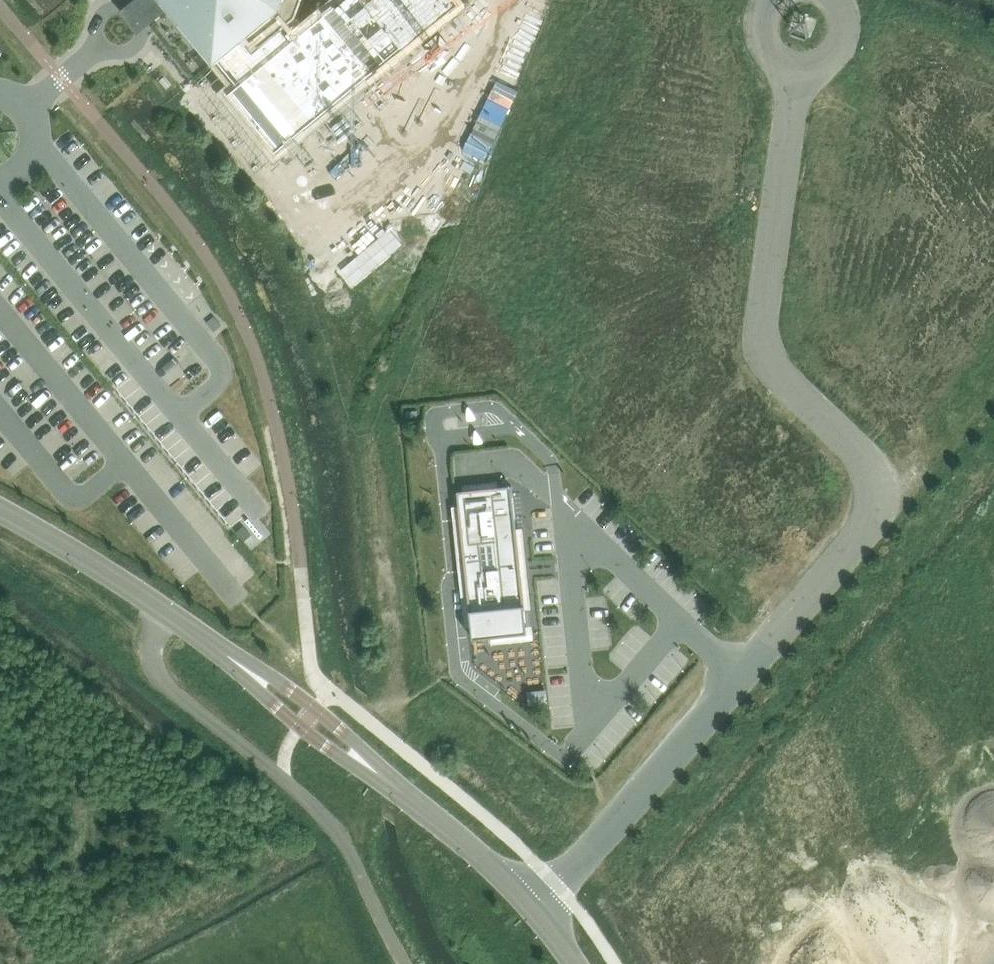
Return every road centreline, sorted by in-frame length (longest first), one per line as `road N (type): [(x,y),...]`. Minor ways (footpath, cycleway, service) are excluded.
road 1 (unclassified): [(536,913),(873,517),(870,469),(775,376),(759,330),(794,65)]
road 2 (unclassified): [(405,963),(341,836),(161,678),(154,655),(170,614)]
road 3 (secondary): [(392,785),(316,709),(221,651)]
road 4 (secondary): [(221,651),(302,729),(392,785)]
road 5 (secondary): [(170,614),(0,511)]
road 6 (secondary): [(536,913),(392,785)]

